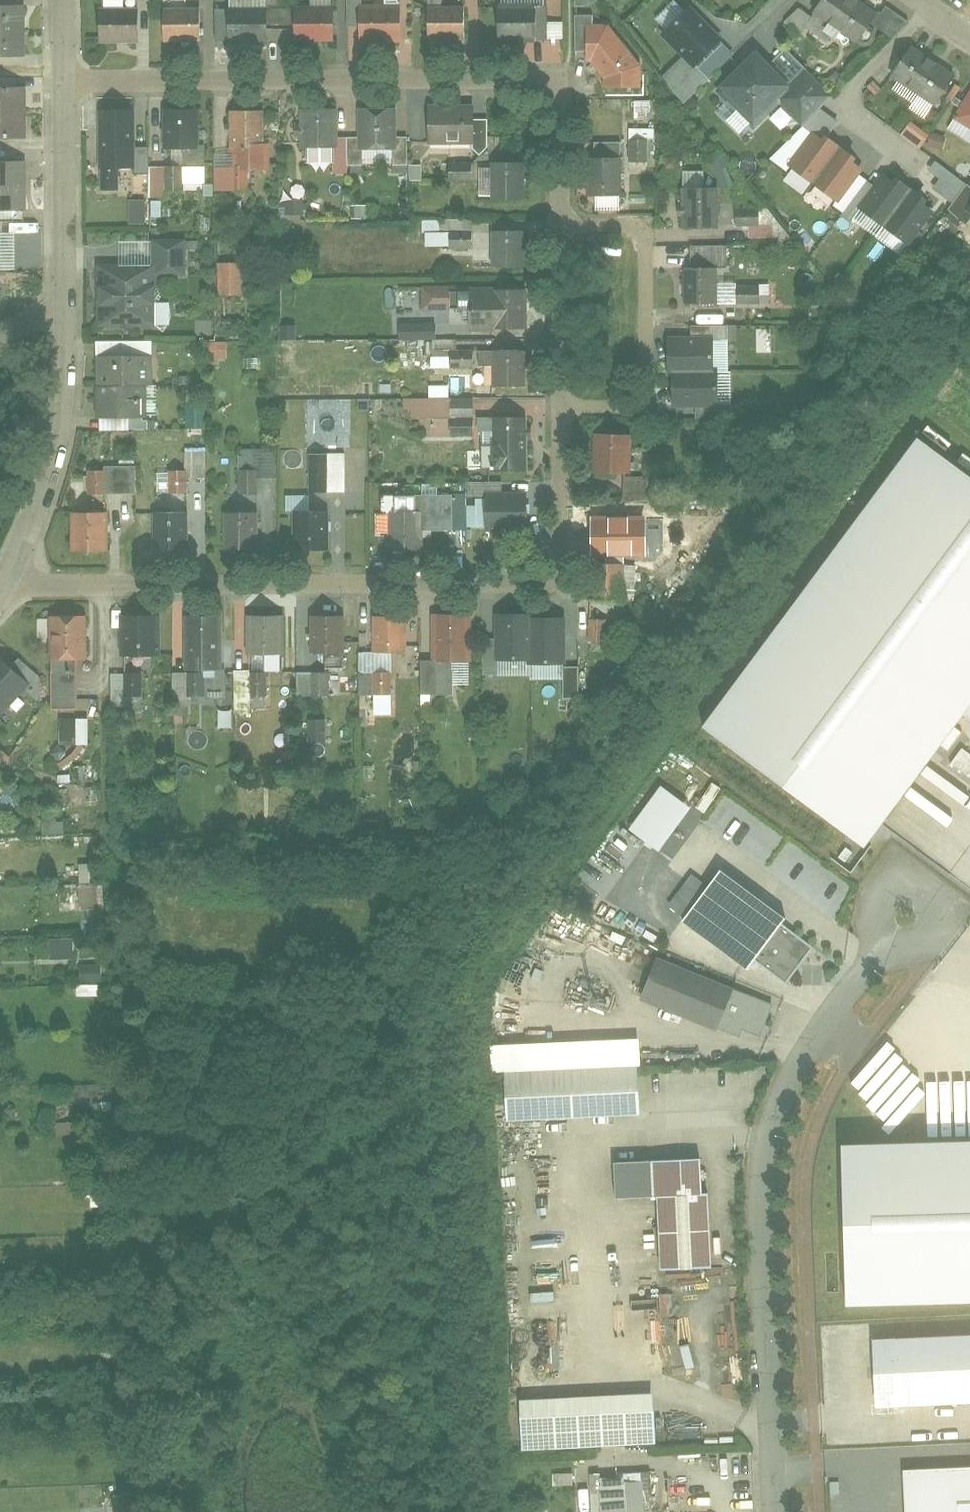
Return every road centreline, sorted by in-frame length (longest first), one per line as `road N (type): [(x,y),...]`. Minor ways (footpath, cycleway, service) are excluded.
road 1 (residential): [(554,424),(556,509),(524,582),(0,584)]
road 2 (residential): [(774,1511),(756,1176),(766,1110),(795,1048),(901,903)]
road 3 (residential): [(59,75),(487,69),(545,97),(548,220)]
road 4 (residential): [(548,220),(657,219),(659,418),(554,424)]
road 5 (residential): [(59,75),(54,351)]
road 6 (residential): [(54,351),(26,510),(0,552)]
road 7 (residential): [(548,220),(554,424)]

